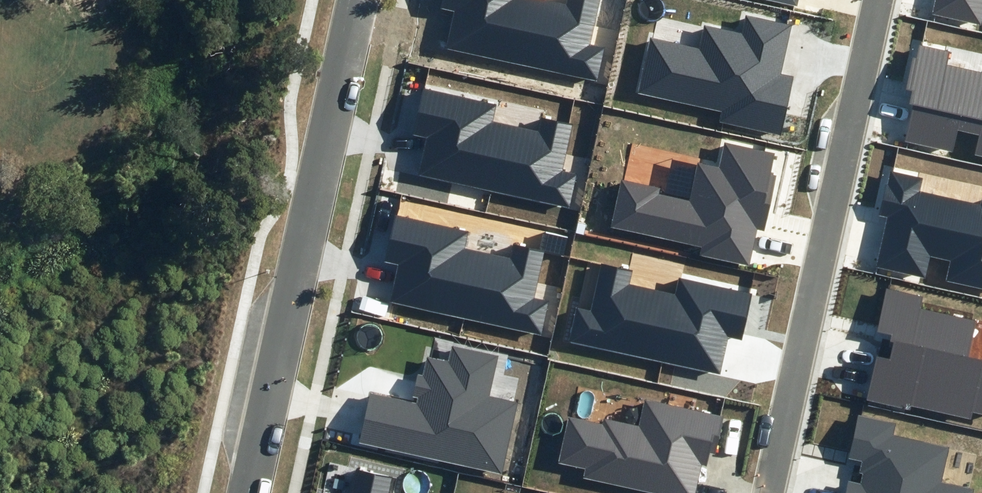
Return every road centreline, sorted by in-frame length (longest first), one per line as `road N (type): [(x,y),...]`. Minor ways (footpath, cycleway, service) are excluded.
road 1 (residential): [(357,0),(248,492)]
road 2 (residential): [(879,0),(771,492)]

